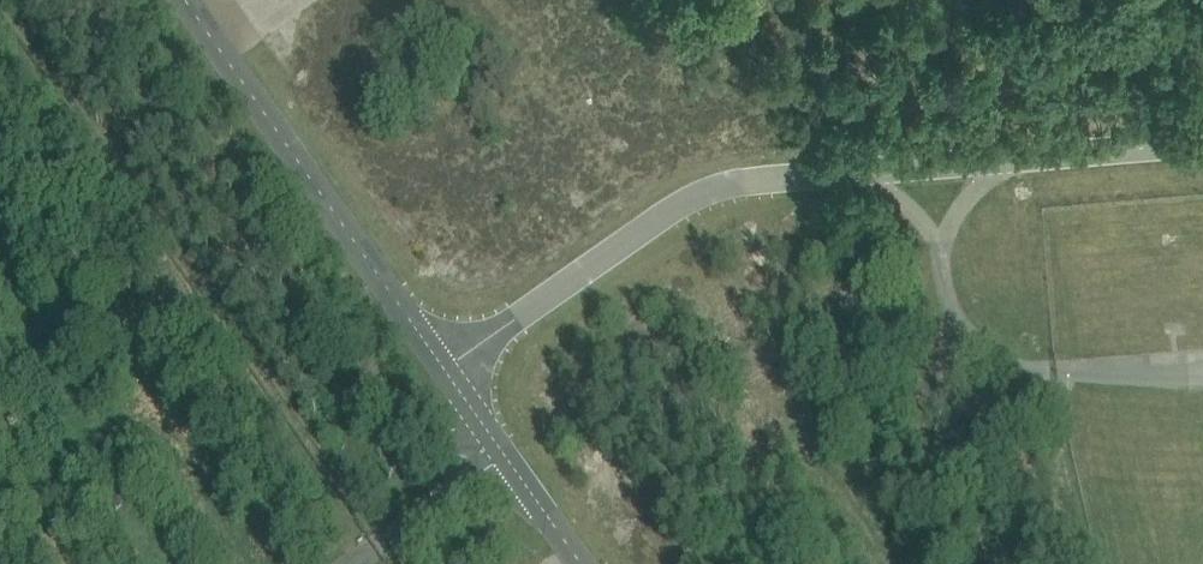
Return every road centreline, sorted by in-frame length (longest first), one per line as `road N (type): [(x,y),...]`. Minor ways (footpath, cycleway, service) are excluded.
road 1 (unclassified): [(183,0),(505,455)]
road 2 (unclassified): [(353,563),(505,455)]
road 3 (unclassified): [(505,455),(581,563)]

